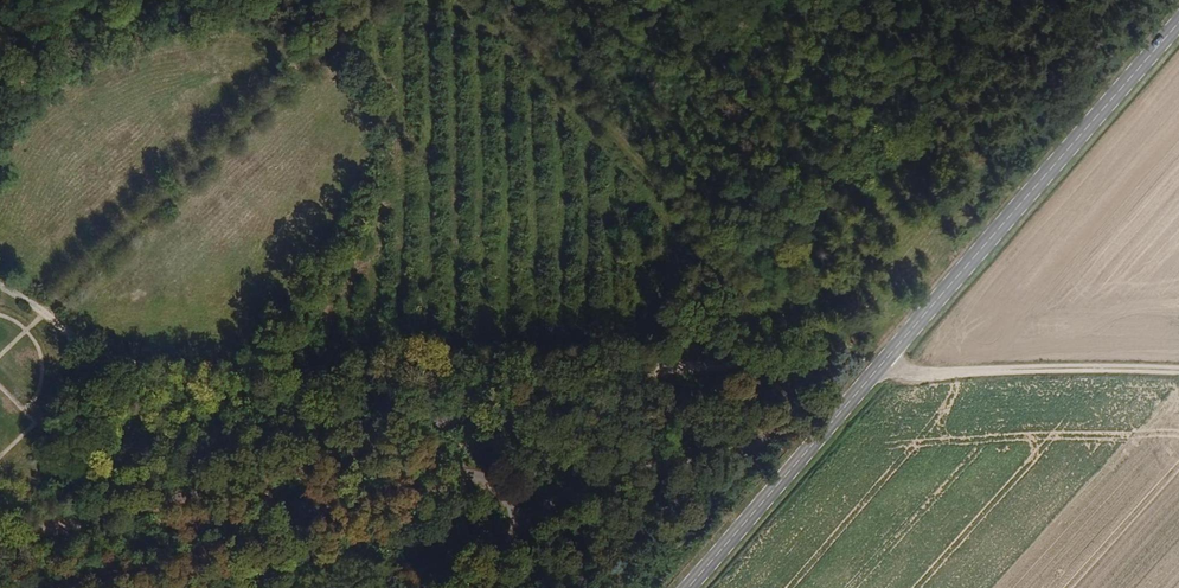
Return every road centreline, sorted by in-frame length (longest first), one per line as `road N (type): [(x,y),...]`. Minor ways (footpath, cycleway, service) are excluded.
road 1 (secondary): [(686,587),(1178,22)]
road 2 (track): [(879,366),(929,373),(1178,371)]

